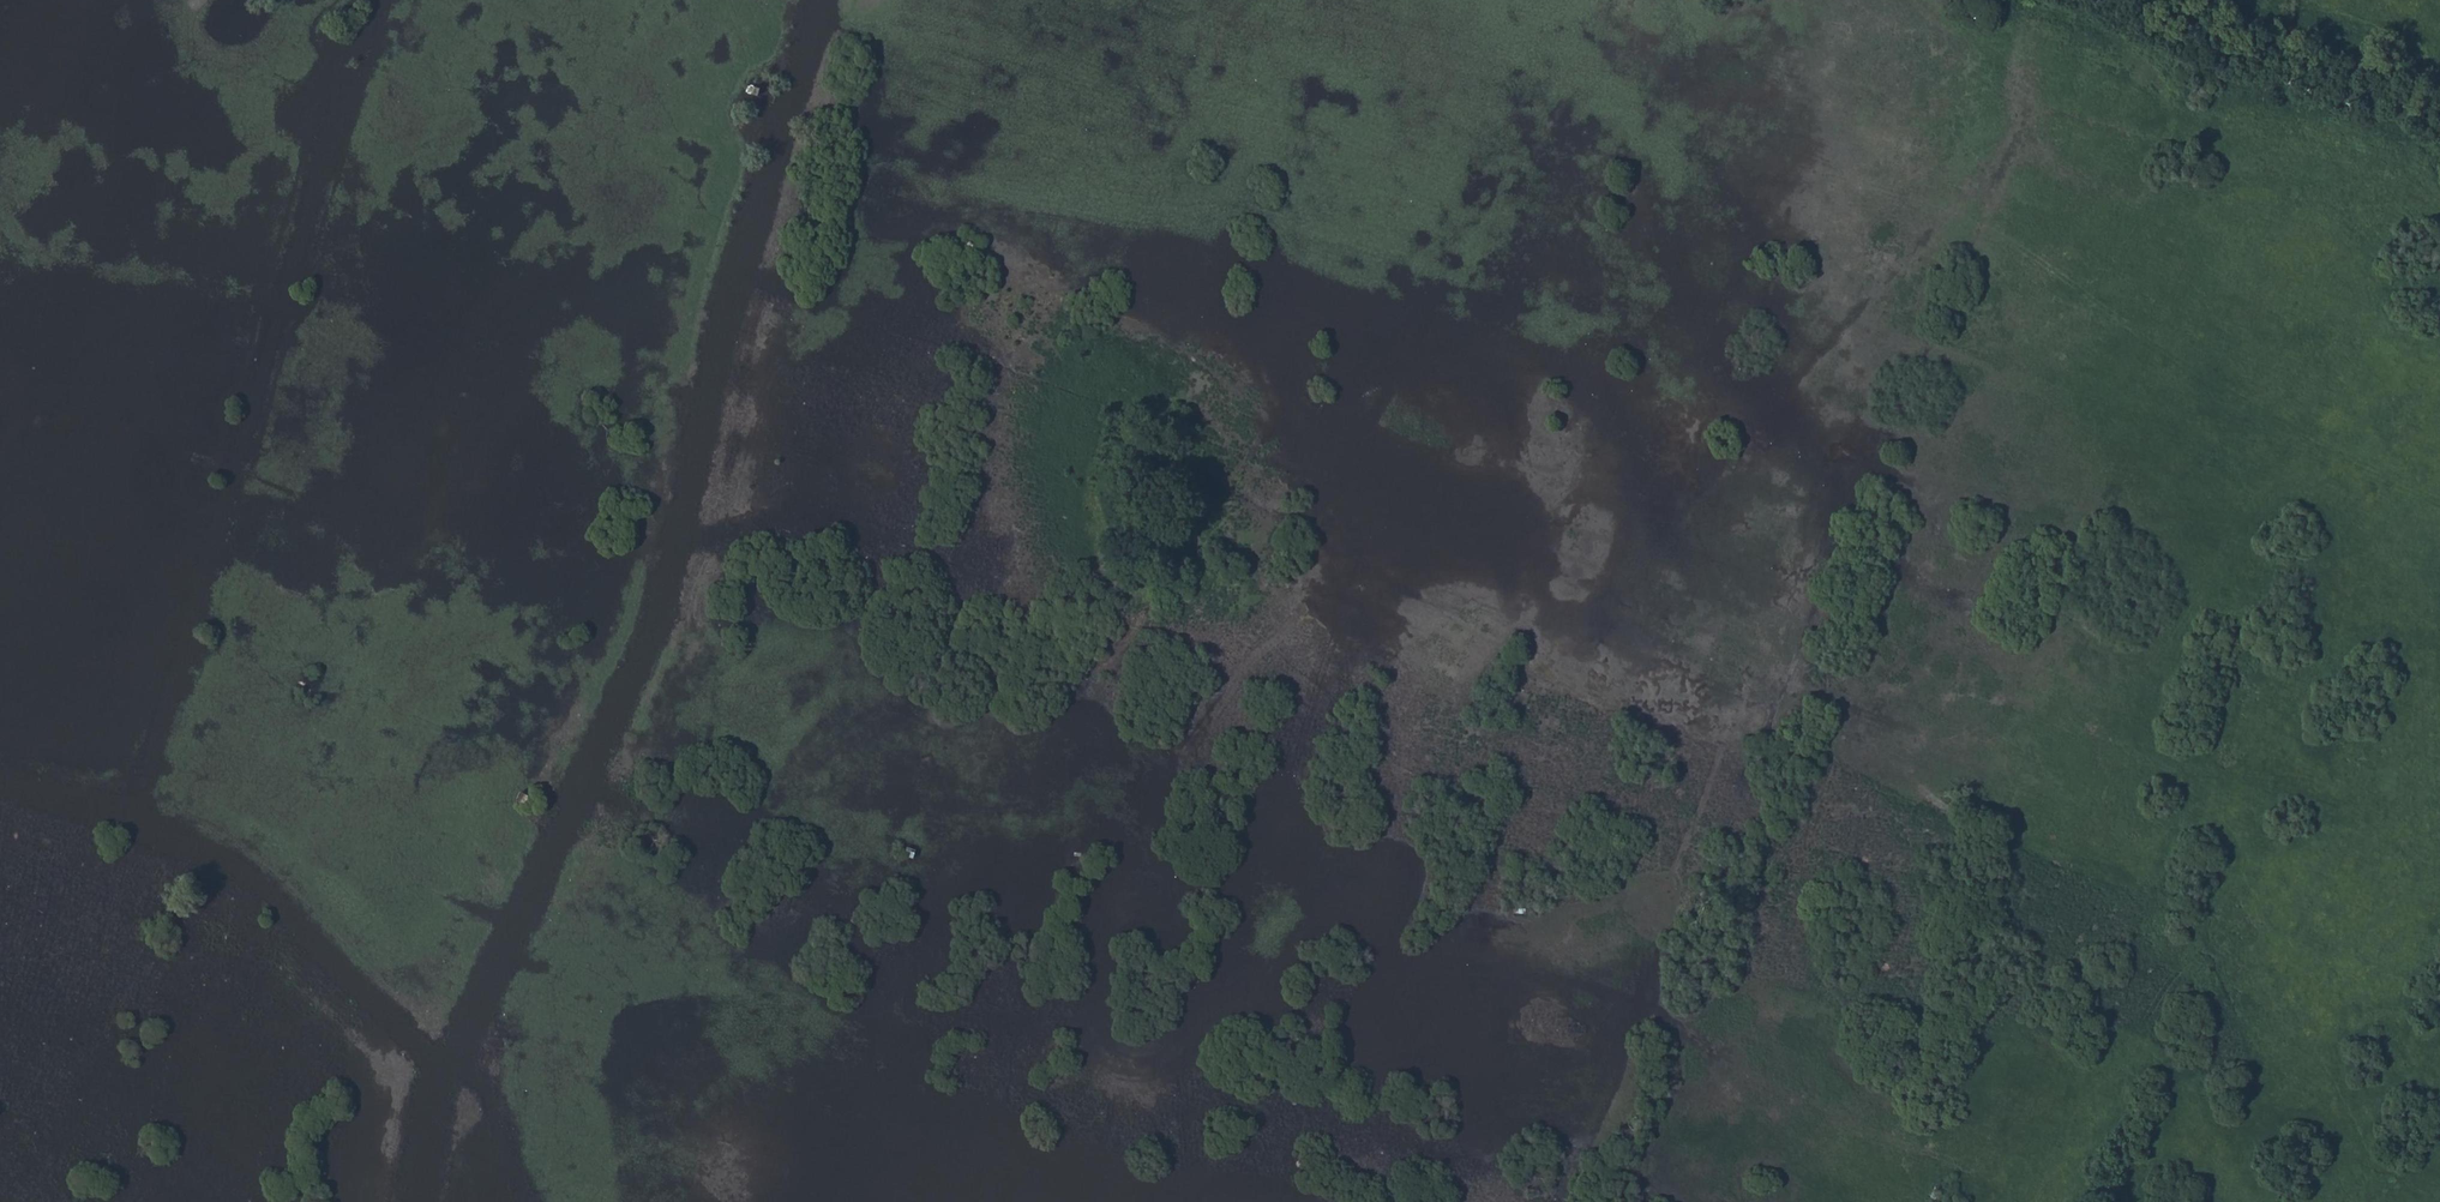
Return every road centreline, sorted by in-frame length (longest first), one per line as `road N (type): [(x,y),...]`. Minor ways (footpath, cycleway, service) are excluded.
road 1 (track): [(2439,76),(2239,0)]

